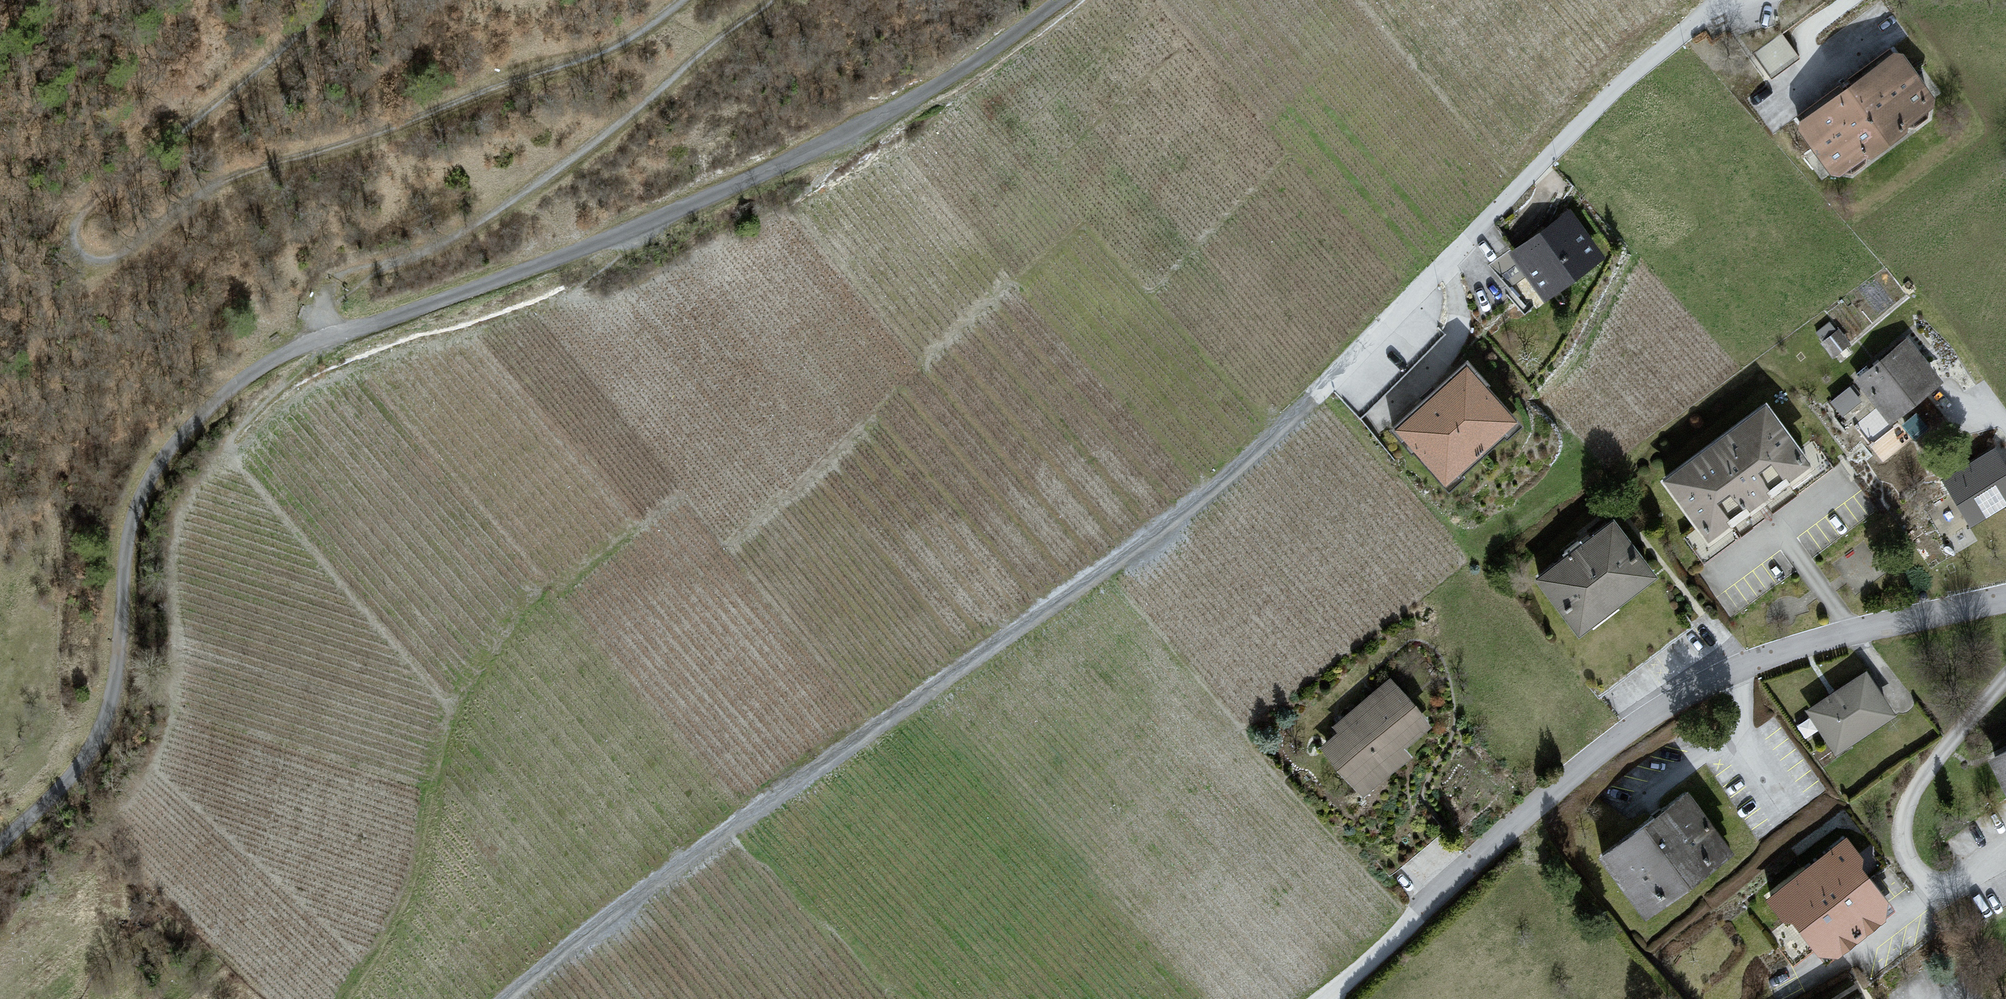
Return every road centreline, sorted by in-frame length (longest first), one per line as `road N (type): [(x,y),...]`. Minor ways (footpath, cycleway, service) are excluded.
road 1 (track): [(0,830),(85,742),(118,632),(118,540),(138,483),(175,431),(228,382),(309,347),(334,280),(440,245),(557,167),(773,0)]
road 2 (track): [(678,0),(609,47),(303,162),(227,180),(189,199),(134,252),(102,262),(77,246),(71,221),(106,176),(167,140),(337,0)]
road 3 (track): [(1326,376),(1221,478),(673,865),(502,998)]
road 4 (unclassified): [(309,347),(727,195),(1068,0)]
road 5 (residential): [(2005,600),(1817,641),(1699,684),(1612,734),(1404,926)]
road 6 (track): [(638,530),(519,630),(473,692),(451,728),(414,874),(389,934),(346,998)]
road 7 (residential): [(1736,0),(1644,60),(1527,165),(1326,376)]

